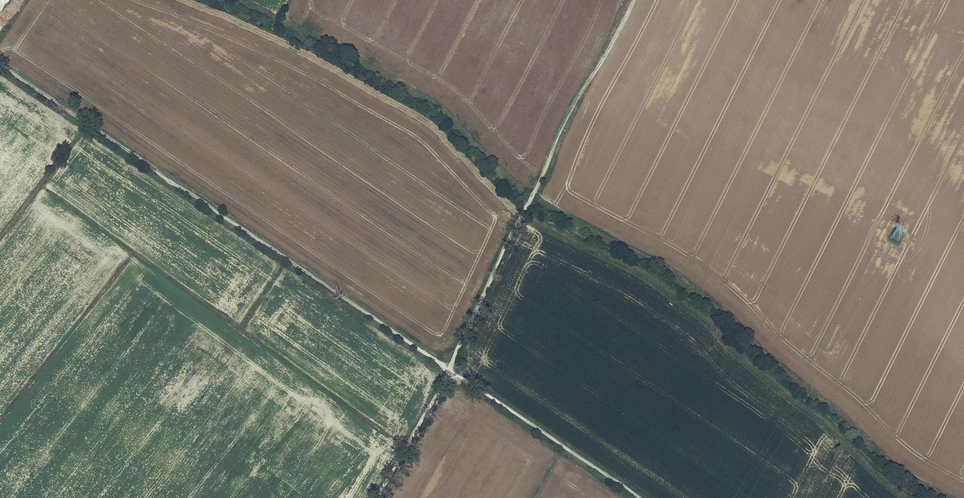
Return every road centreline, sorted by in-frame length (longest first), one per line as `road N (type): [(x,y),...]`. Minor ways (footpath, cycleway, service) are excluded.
road 1 (track): [(0,67),(449,370)]
road 2 (track): [(449,370),(567,119),(632,0)]
road 3 (track): [(449,370),(637,497)]
road 4 (track): [(377,497),(449,370)]

